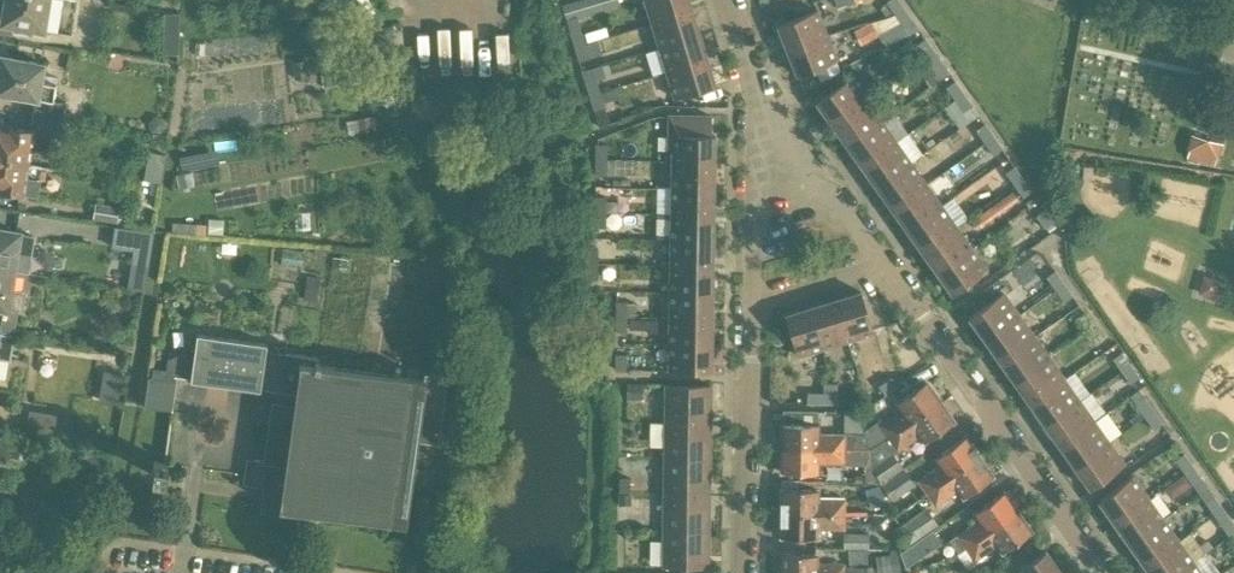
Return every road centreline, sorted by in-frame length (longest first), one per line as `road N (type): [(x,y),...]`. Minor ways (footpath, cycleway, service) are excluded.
road 1 (residential): [(1101,572),(879,260)]
road 2 (residential): [(746,572),(751,298)]
road 3 (residential): [(779,168),(727,0)]
road 4 (residential): [(879,260),(843,211),(779,168)]
road 5 (residential): [(751,298),(752,234),(779,168)]
road 6 (residential): [(751,298),(879,260)]

